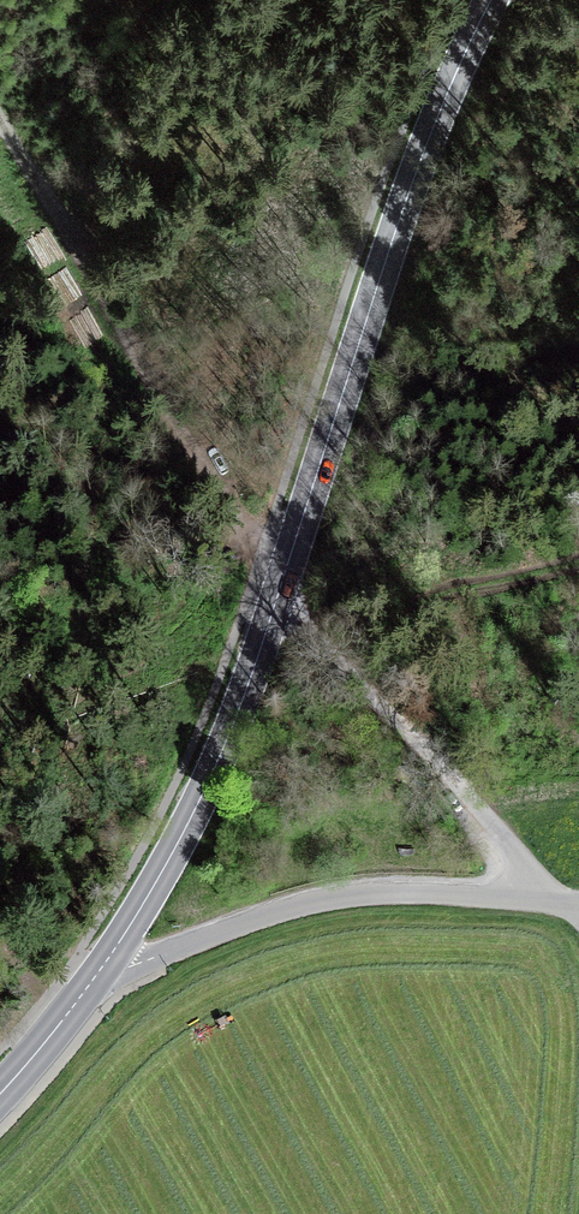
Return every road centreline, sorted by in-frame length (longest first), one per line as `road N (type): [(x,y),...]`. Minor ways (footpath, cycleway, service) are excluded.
road 1 (secondary): [(277,599),(404,205),(492,0)]
road 2 (track): [(277,599),(144,349),(0,122)]
road 3 (unclassified): [(98,972),(352,896),(536,900)]
road 4 (secondary): [(98,972),(214,770),(277,599)]
road 5 (unclassified): [(536,900),(520,861),(484,814),(277,599)]
road 6 (secondary): [(0,1094),(98,972)]

